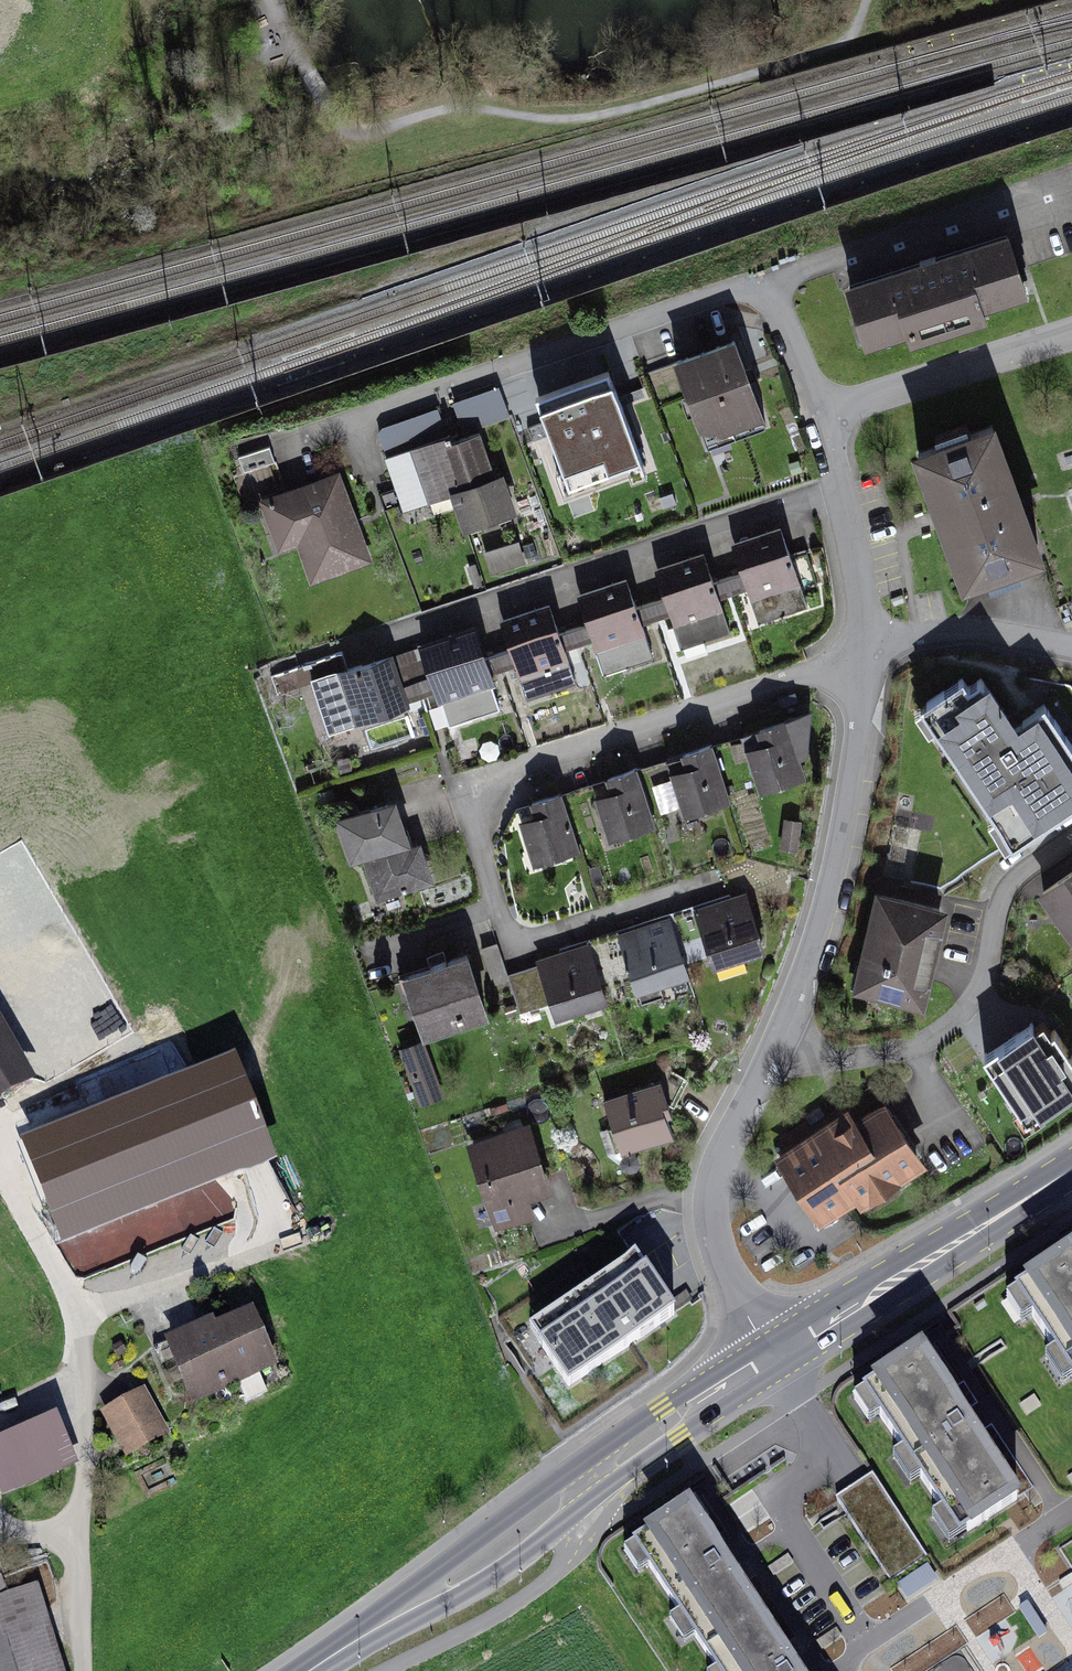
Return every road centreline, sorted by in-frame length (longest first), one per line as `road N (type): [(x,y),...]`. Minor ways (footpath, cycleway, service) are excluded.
road 1 (residential): [(864,649),(489,778),(470,798),(503,928),(515,943),(717,882)]
road 2 (primary): [(317,1664),(501,1574),(678,1432),(741,1370)]
road 3 (primary): [(741,1370),(659,1405),(317,1664)]
road 4 (residential): [(774,300),(753,290),(726,291),(286,441)]
road 5 (residential): [(841,489),(358,645)]
road 6 (residential): [(776,1047),(828,1059),(881,1054),(930,1038),(958,1017),(977,978),(997,889),(1032,853),(1071,829)]
road 7 (residential): [(776,1047),(835,867),(864,649)]
road 8 (primary): [(766,1351),(1071,1168)]
road 9 (residential): [(871,1648),(788,1521),(786,1499),(816,1459),(817,1432),(766,1351)]
road 10 (residential): [(766,1351),(717,1247),(710,1205),(719,1164),(776,1047)]
road 11 (residential): [(774,300),(793,271),(1071,177)]
road 12 (residential): [(819,411),(1071,330)]
road 13 (residential): [(1071,649),(976,630),(864,649)]
road 14 (residential): [(864,649),(841,489)]
road 15 (residential): [(819,411),(774,300)]

